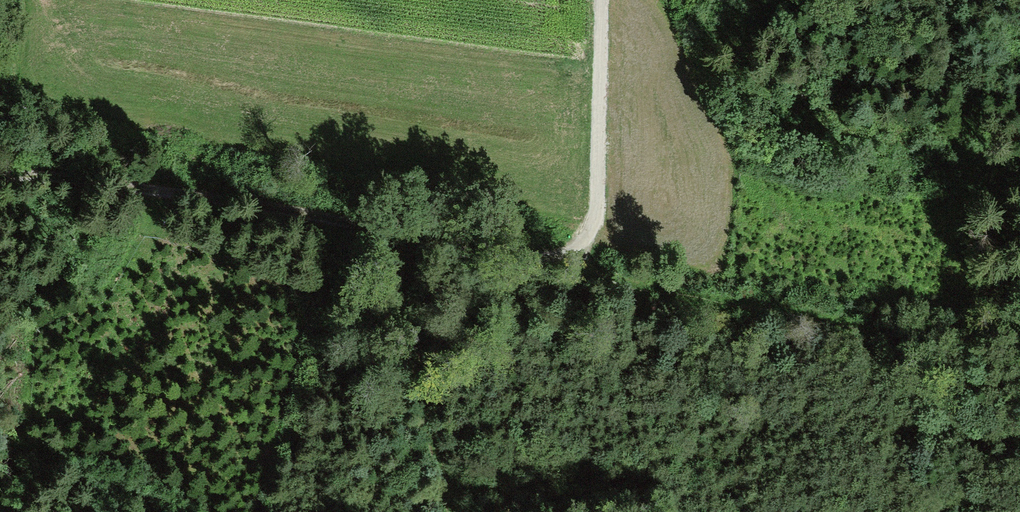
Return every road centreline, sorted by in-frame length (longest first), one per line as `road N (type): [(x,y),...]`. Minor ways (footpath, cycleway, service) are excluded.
road 1 (track): [(573,253),(543,258),(82,178),(0,175)]
road 2 (track): [(870,330),(644,288),(607,278),(573,253)]
road 3 (track): [(403,234),(416,365),(438,479),(457,511)]
road 4 (track): [(573,253),(598,204),(601,0)]

